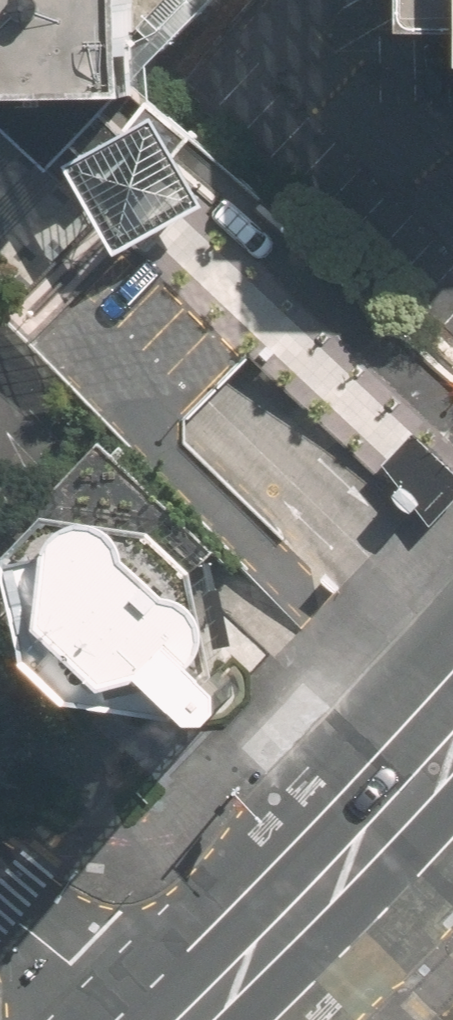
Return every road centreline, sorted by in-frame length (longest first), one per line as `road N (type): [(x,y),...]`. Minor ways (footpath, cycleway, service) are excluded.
road 1 (secondary): [(191,1019),(329,882)]
road 2 (secondary): [(329,882),(452,750)]
road 3 (residential): [(131,1019),(0,901)]
road 4 (residential): [(452,1003),(329,882)]

